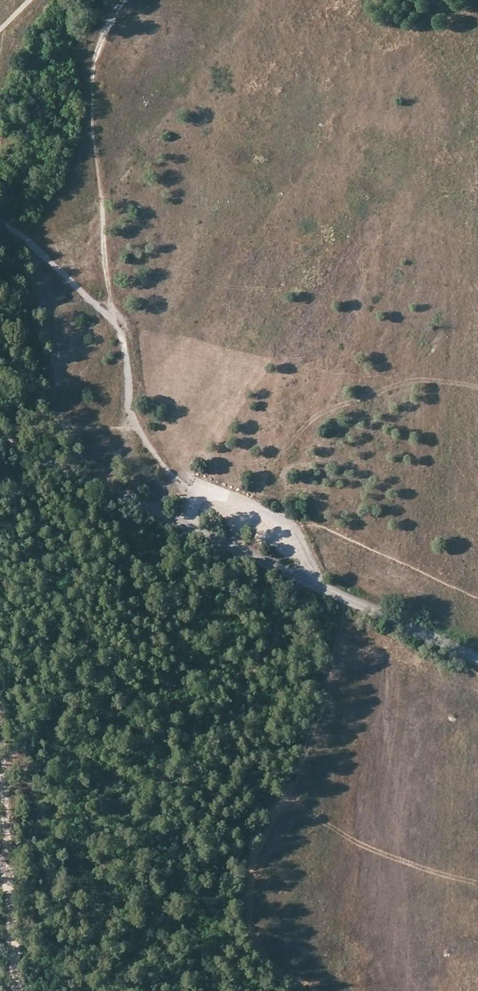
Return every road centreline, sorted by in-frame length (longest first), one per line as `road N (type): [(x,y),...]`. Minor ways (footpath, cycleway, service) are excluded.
road 1 (tertiary): [(0,438),(477,659)]
road 2 (track): [(202,497),(170,475),(140,436),(121,334),(0,212)]
road 3 (track): [(121,334),(111,309),(90,85),(102,37),(123,0)]
road 4 (track): [(17,990),(0,768)]

